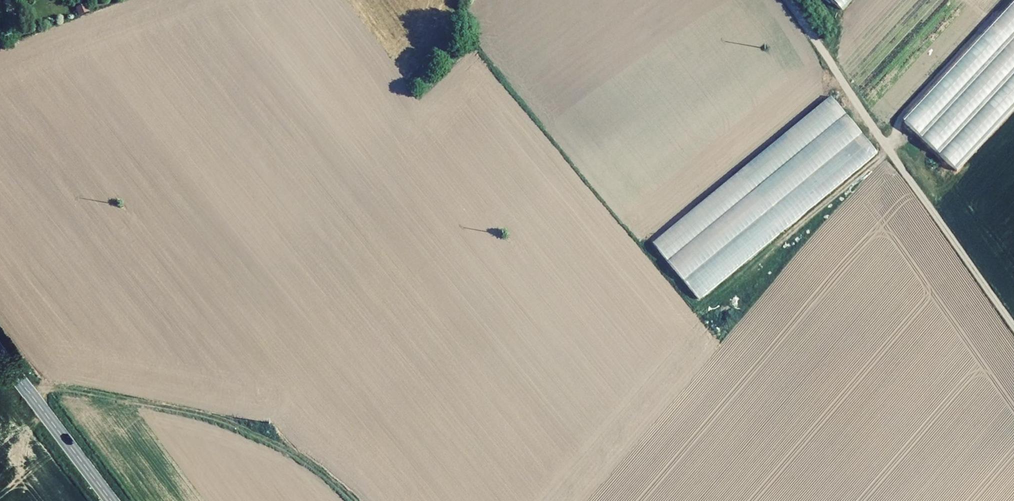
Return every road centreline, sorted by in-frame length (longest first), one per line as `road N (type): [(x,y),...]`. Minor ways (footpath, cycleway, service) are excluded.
road 1 (track): [(791,0),(1013,328)]
road 2 (track): [(352,500),(281,446),(220,418),(47,386),(29,392)]
road 3 (secondary): [(0,354),(111,500)]

